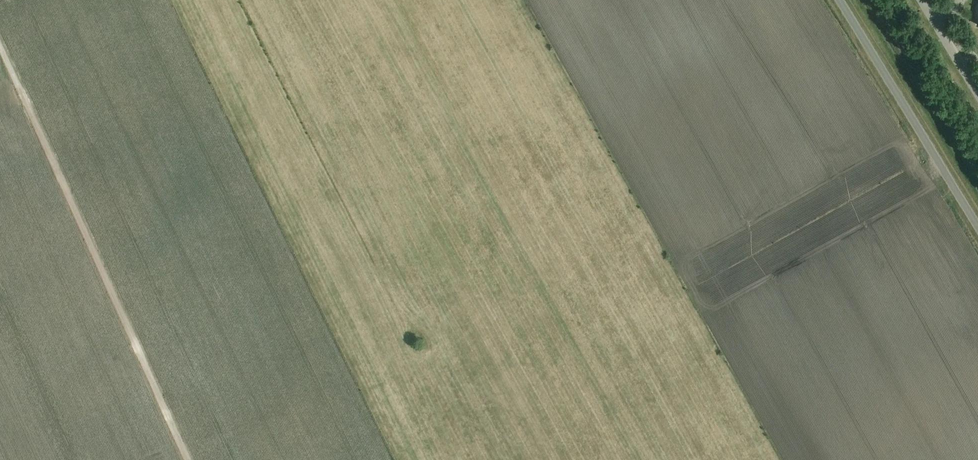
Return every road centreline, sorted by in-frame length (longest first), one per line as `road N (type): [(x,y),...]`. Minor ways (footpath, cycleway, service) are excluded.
road 1 (unclassified): [(977,225),(840,0)]

